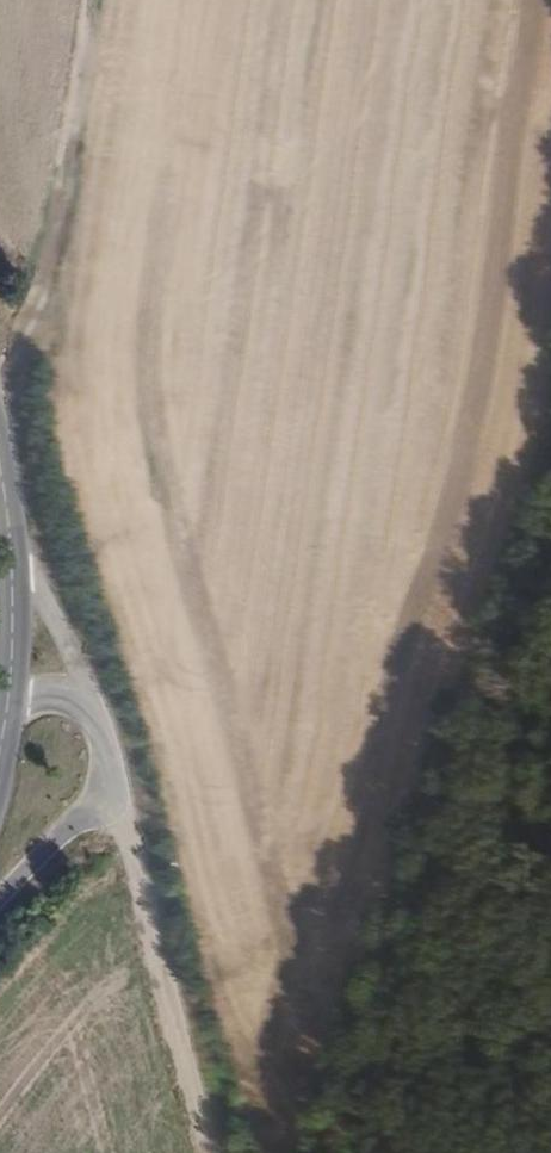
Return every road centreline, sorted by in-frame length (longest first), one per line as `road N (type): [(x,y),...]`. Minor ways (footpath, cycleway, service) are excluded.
road 1 (track): [(92,0),(55,239),(0,385)]
road 2 (track): [(130,842),(212,1152)]
road 3 (secondary): [(0,474),(15,631),(0,760)]

